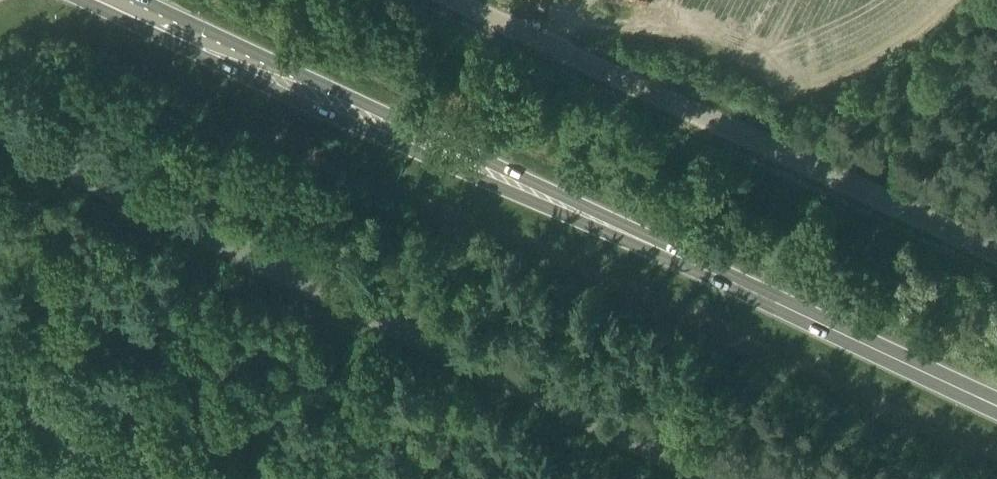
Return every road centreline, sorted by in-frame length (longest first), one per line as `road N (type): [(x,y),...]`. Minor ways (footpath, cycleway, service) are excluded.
road 1 (primary): [(996,404),(121,0)]
road 2 (unclassified): [(711,478),(0,133)]
road 3 (unclassified): [(996,248),(458,0)]

